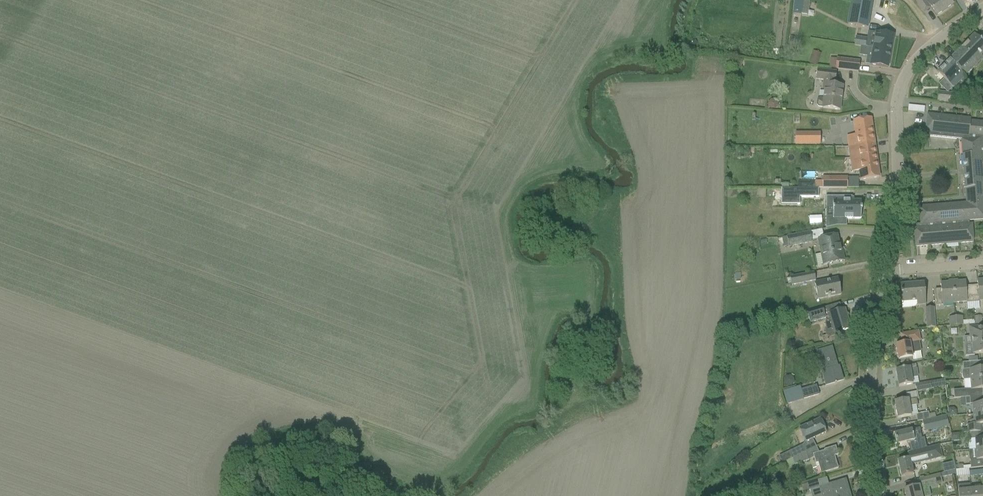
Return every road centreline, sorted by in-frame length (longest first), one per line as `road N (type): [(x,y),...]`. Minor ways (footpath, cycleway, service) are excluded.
road 1 (unclassified): [(886,272),(903,77),(937,39),(982,9)]
road 2 (unclassified): [(880,495),(873,354),(886,272)]

